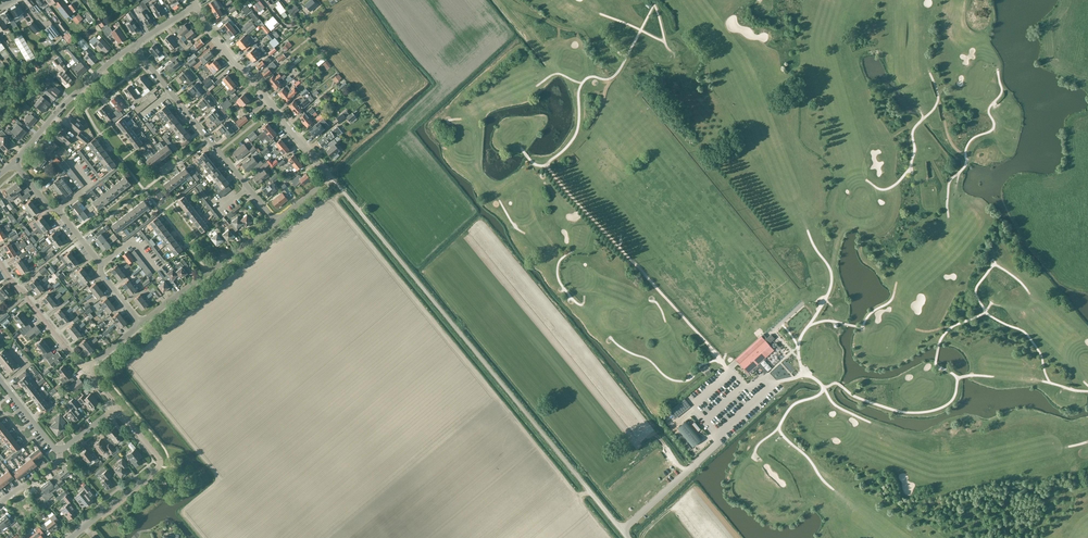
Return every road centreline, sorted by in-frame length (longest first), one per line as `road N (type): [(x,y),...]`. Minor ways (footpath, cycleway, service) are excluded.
road 1 (unclassified): [(628,537),(328,179)]
road 2 (residential): [(276,222),(132,46)]
road 3 (residential): [(328,179),(196,5)]
road 4 (residential): [(140,324),(14,162)]
road 5 (residential): [(71,537),(159,467),(115,407)]
road 6 (residential): [(140,324),(276,222)]
road 7 (residential): [(14,162),(132,46)]
road 8 (residential): [(84,370),(0,263)]

